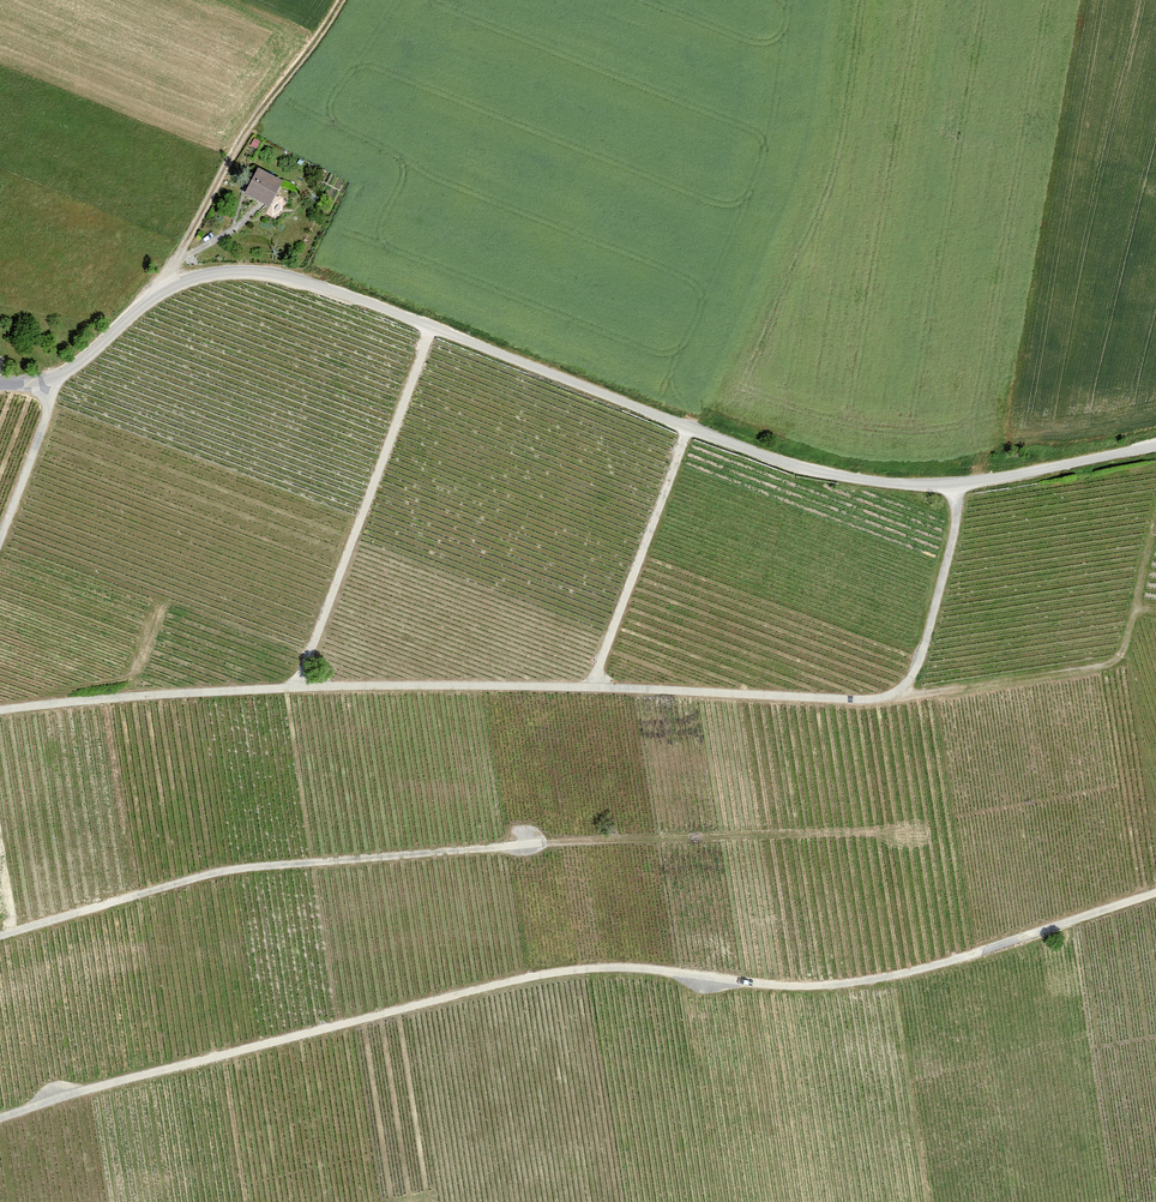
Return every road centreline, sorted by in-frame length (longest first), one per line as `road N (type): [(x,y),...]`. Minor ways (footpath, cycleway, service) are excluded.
road 1 (unclassified): [(0,384),(56,377),(164,291),(246,270),(325,288),(829,474),(957,483),(1155,445)]
road 2 (track): [(1155,893),(957,959),(858,981),(777,985),(625,967),(529,977),(0,1118)]
road 3 (track): [(0,710),(382,685),(883,697),(906,684),(921,659),(954,534),(957,483)]
road 4 (track): [(892,831),(541,843),(243,868),(0,936)]
road 5 (track): [(433,326),(296,688)]
road 6 (track): [(176,260),(247,128),(340,0)]
road 7 (track): [(689,428),(591,687)]
road 8 (track): [(0,538),(44,423),(45,381)]

